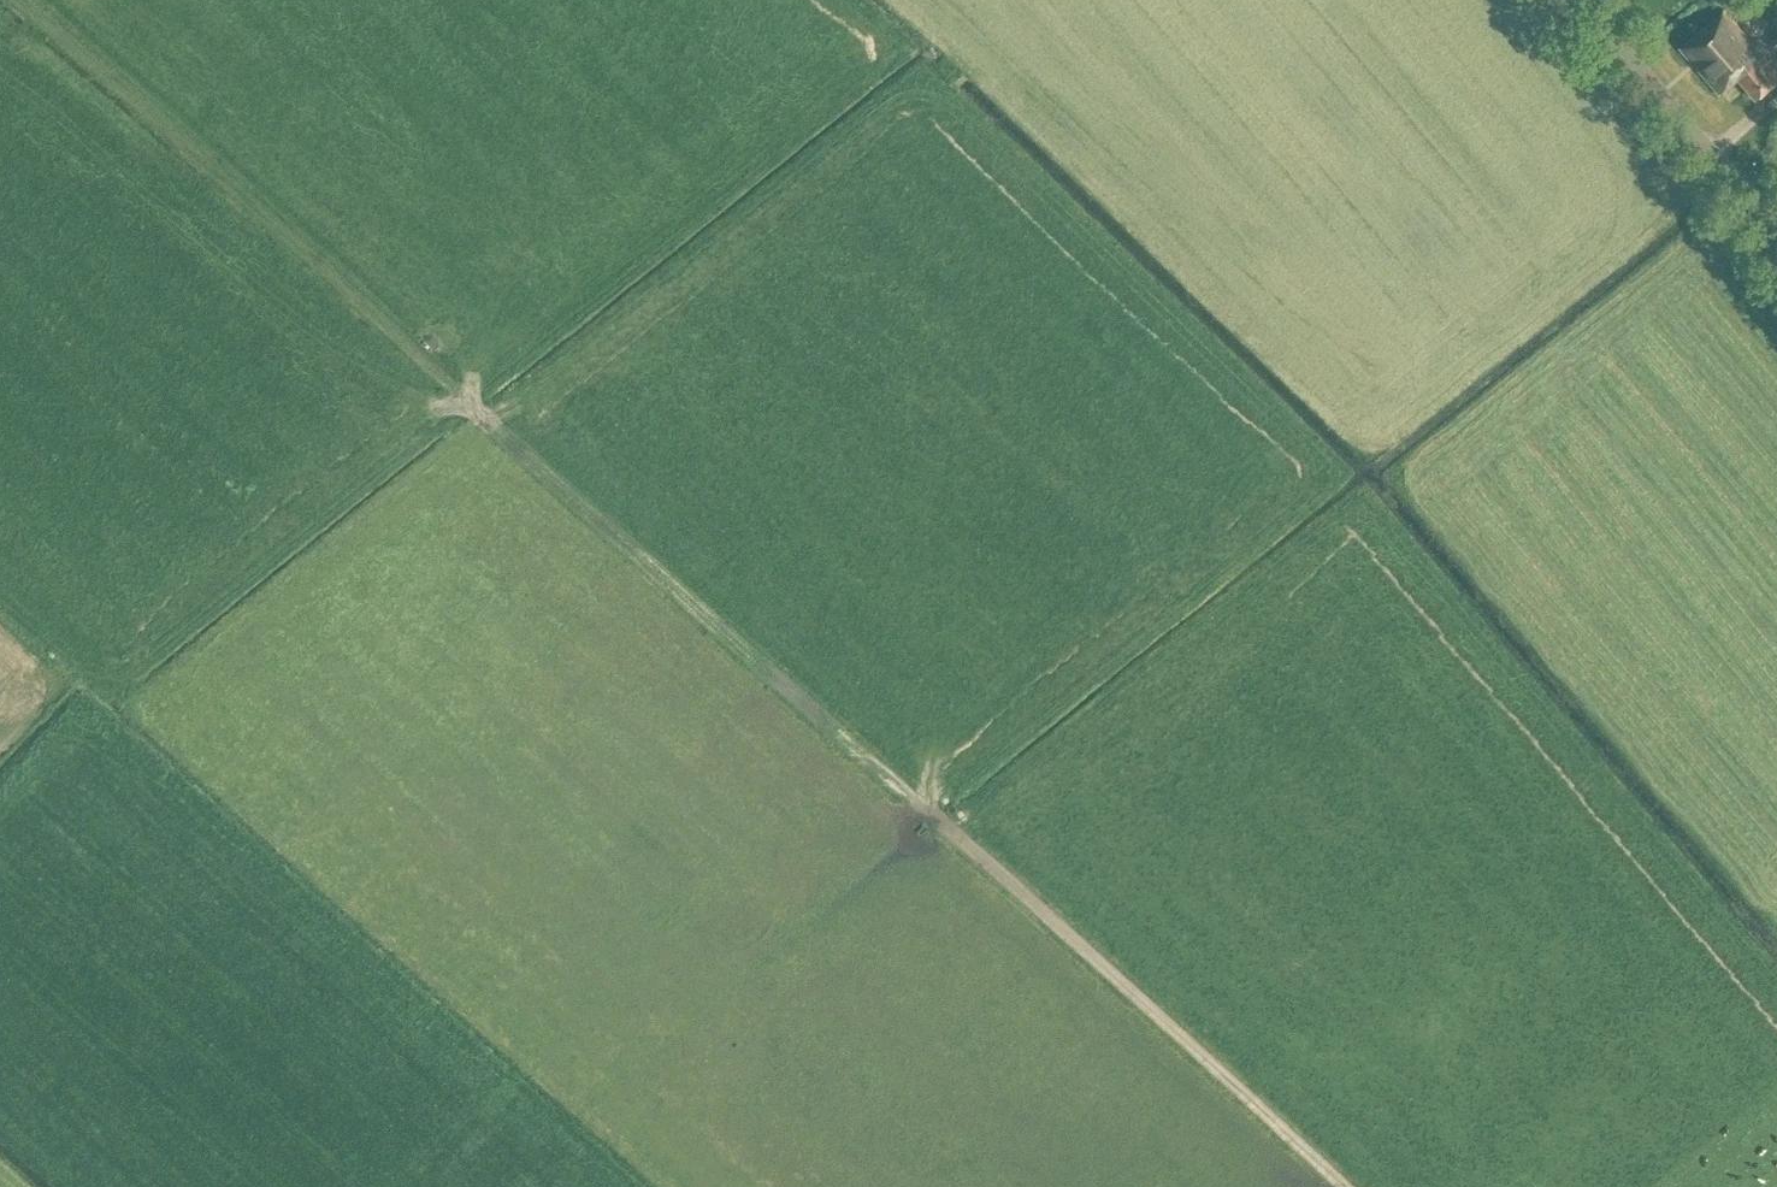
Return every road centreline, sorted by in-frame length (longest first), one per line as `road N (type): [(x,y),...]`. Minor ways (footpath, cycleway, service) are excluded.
road 1 (unclassified): [(1776,256),(1560,0)]

